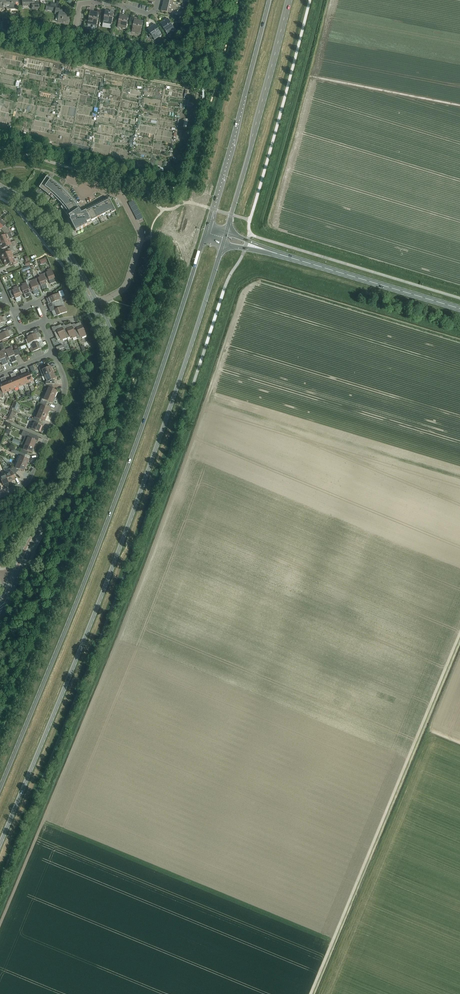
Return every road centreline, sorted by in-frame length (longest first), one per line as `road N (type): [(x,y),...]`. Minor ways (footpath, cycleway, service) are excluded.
road 1 (primary): [(0,843),(99,601),(219,257)]
road 2 (primary): [(198,251),(139,434),(0,785)]
road 3 (primary): [(231,219),(288,0)]
road 4 (primary): [(268,0),(210,212)]
road 5 (tertiary): [(39,525),(84,459),(114,370),(109,335)]
road 6 (primary): [(459,309),(270,252)]
road 7 (residential): [(97,303),(126,285),(140,230),(118,195),(67,181)]
road 8 (residential): [(0,495),(31,478),(64,399),(53,353)]
road 9 (tertiary): [(80,275),(45,220),(0,188)]

